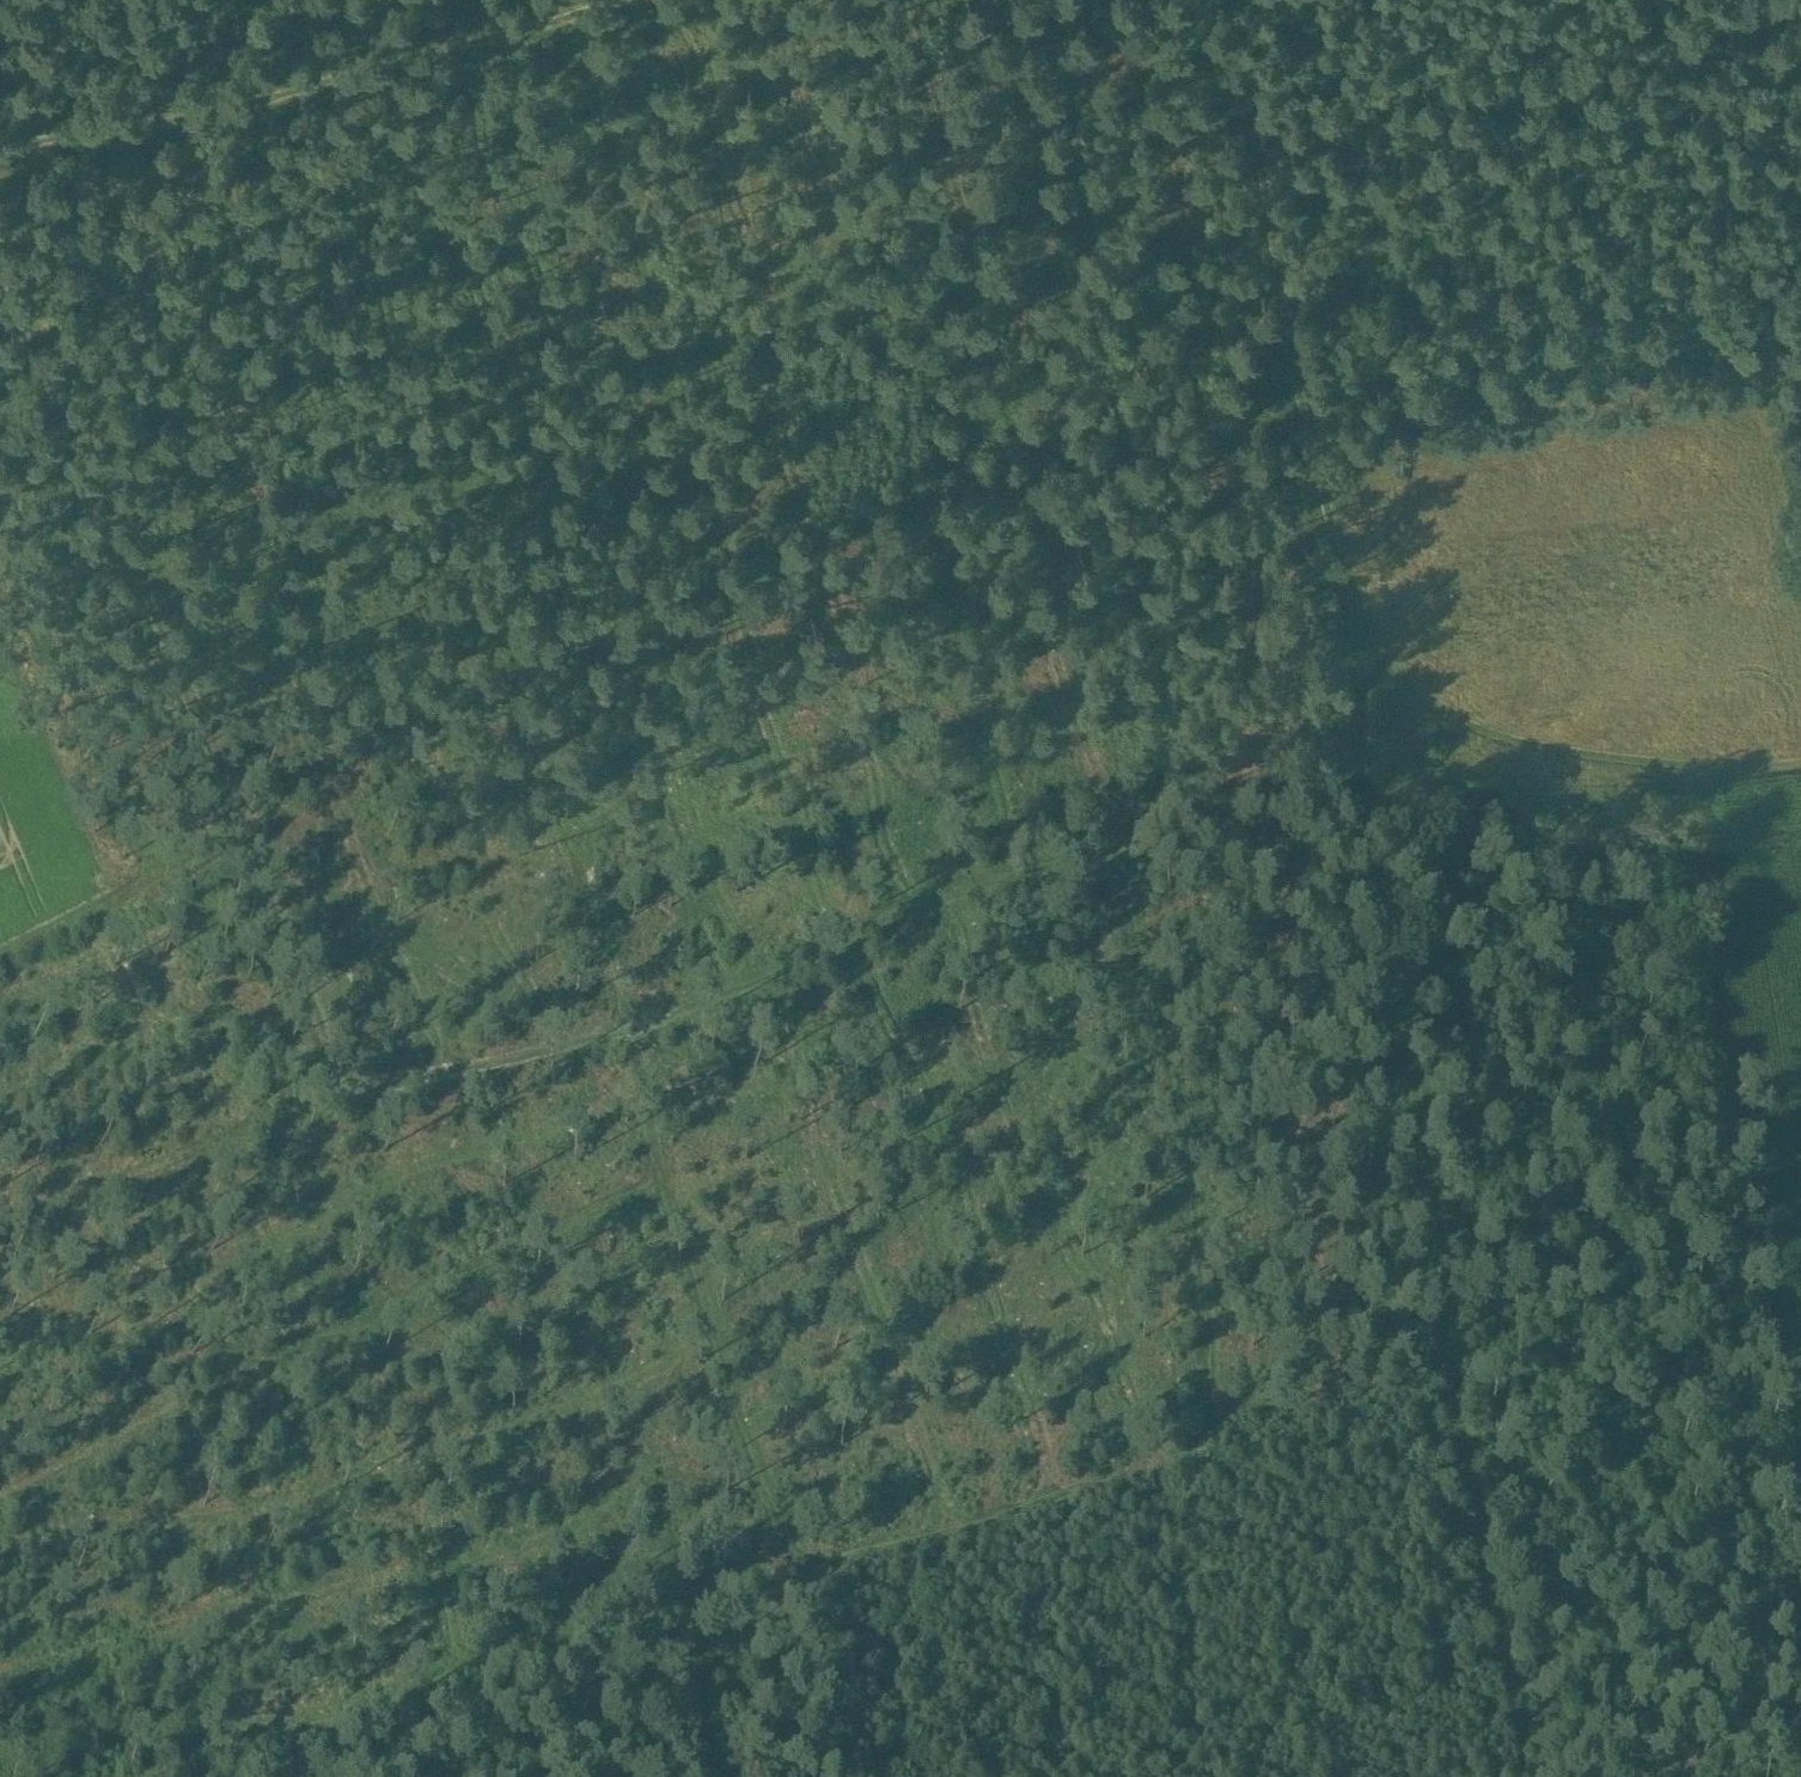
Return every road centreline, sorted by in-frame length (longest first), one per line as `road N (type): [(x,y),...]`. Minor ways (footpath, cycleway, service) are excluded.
road 1 (track): [(1359,586),(1246,0)]
road 2 (track): [(1359,586),(1403,690),(1431,714),(1498,746),(1564,763),(1800,766)]

